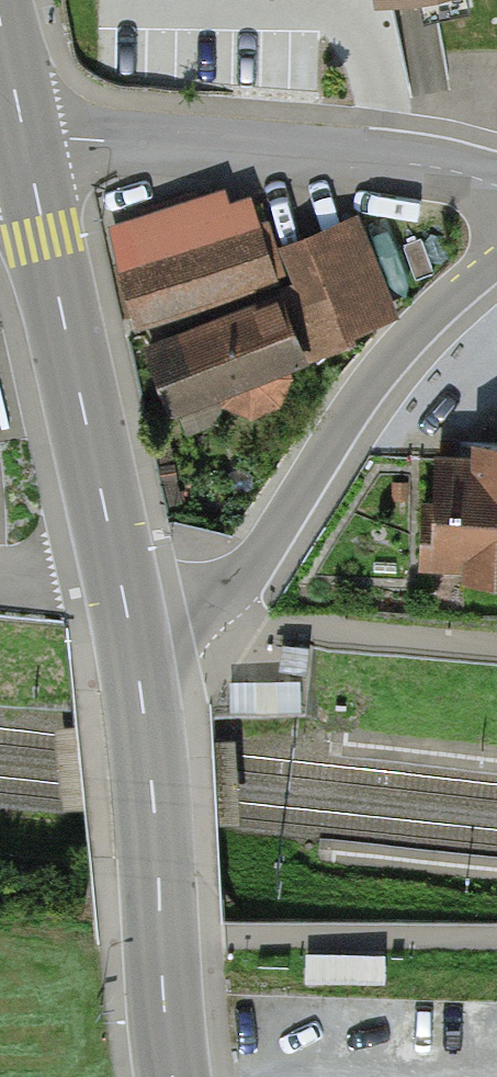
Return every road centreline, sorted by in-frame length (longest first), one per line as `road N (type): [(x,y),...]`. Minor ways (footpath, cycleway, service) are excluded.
road 1 (residential): [(130,630),(179,622),(255,568),(378,371),(496,255)]
road 2 (secondary): [(130,630),(28,150)]
road 3 (residential): [(28,150),(77,140),(232,144),(418,163),(496,184)]
road 4 (secondary): [(173,1076),(130,630)]

